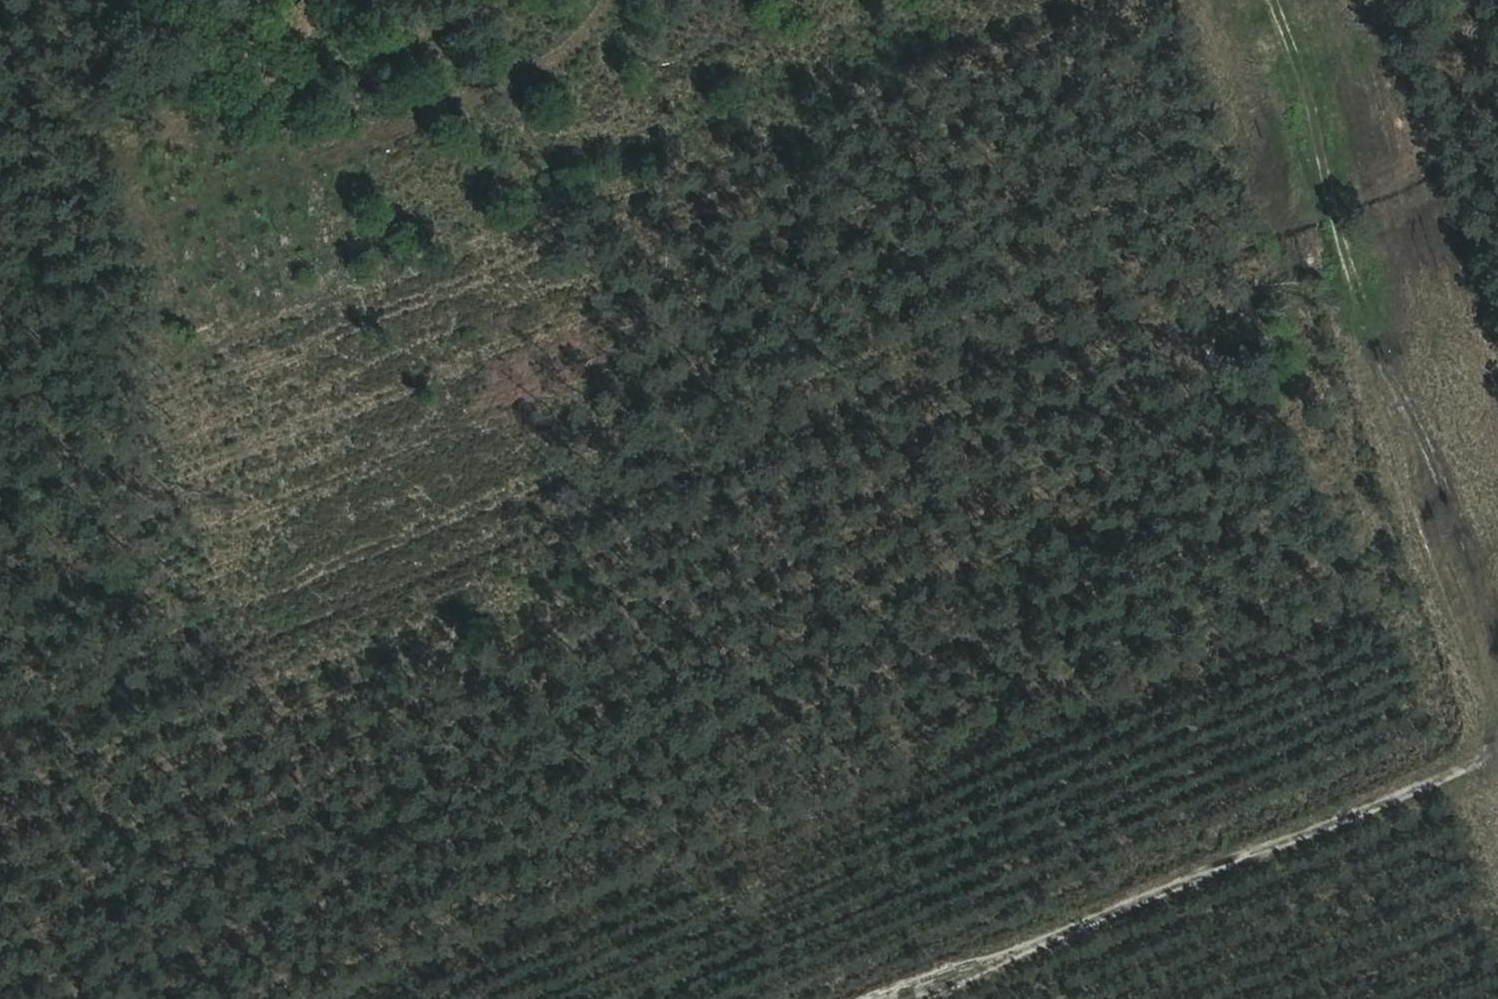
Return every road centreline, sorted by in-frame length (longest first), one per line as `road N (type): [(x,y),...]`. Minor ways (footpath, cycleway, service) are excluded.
road 1 (track): [(897,998),(1497,753)]
road 2 (track): [(1298,0),(1497,614)]

